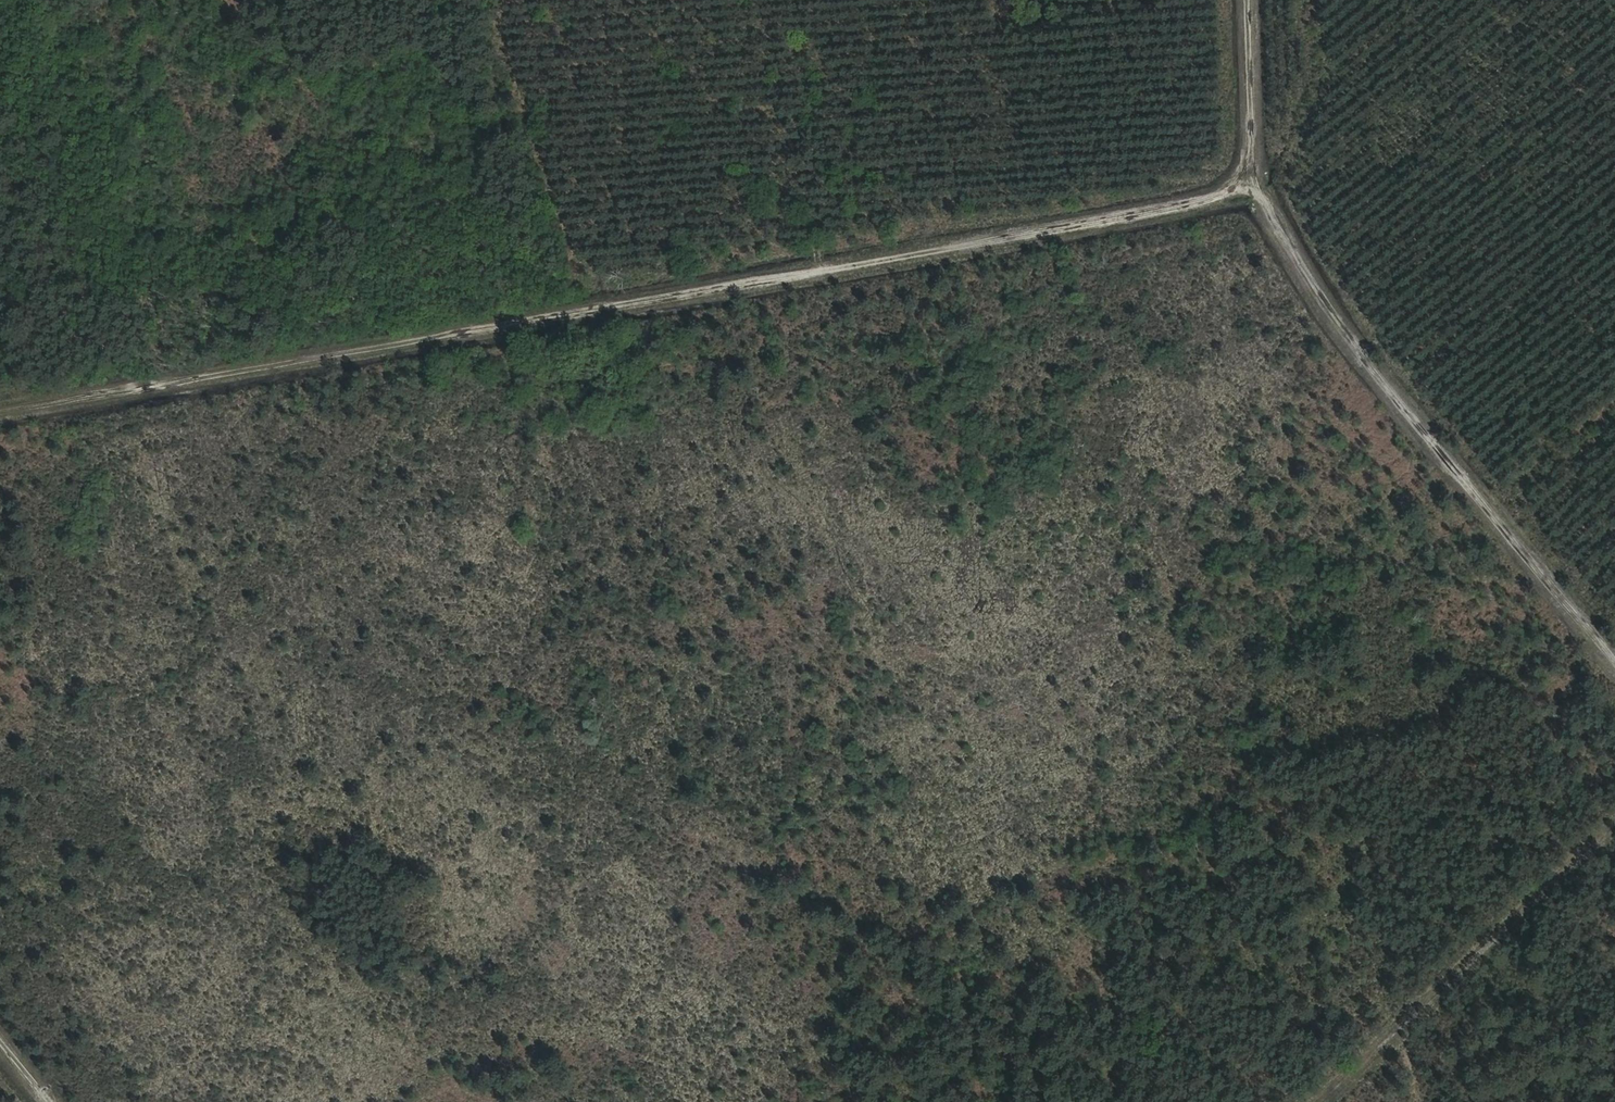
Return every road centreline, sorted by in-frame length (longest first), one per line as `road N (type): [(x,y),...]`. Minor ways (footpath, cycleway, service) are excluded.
road 1 (track): [(1248,0),(1253,190),(0,413)]
road 2 (track): [(1614,667),(1319,306),(1253,190)]

